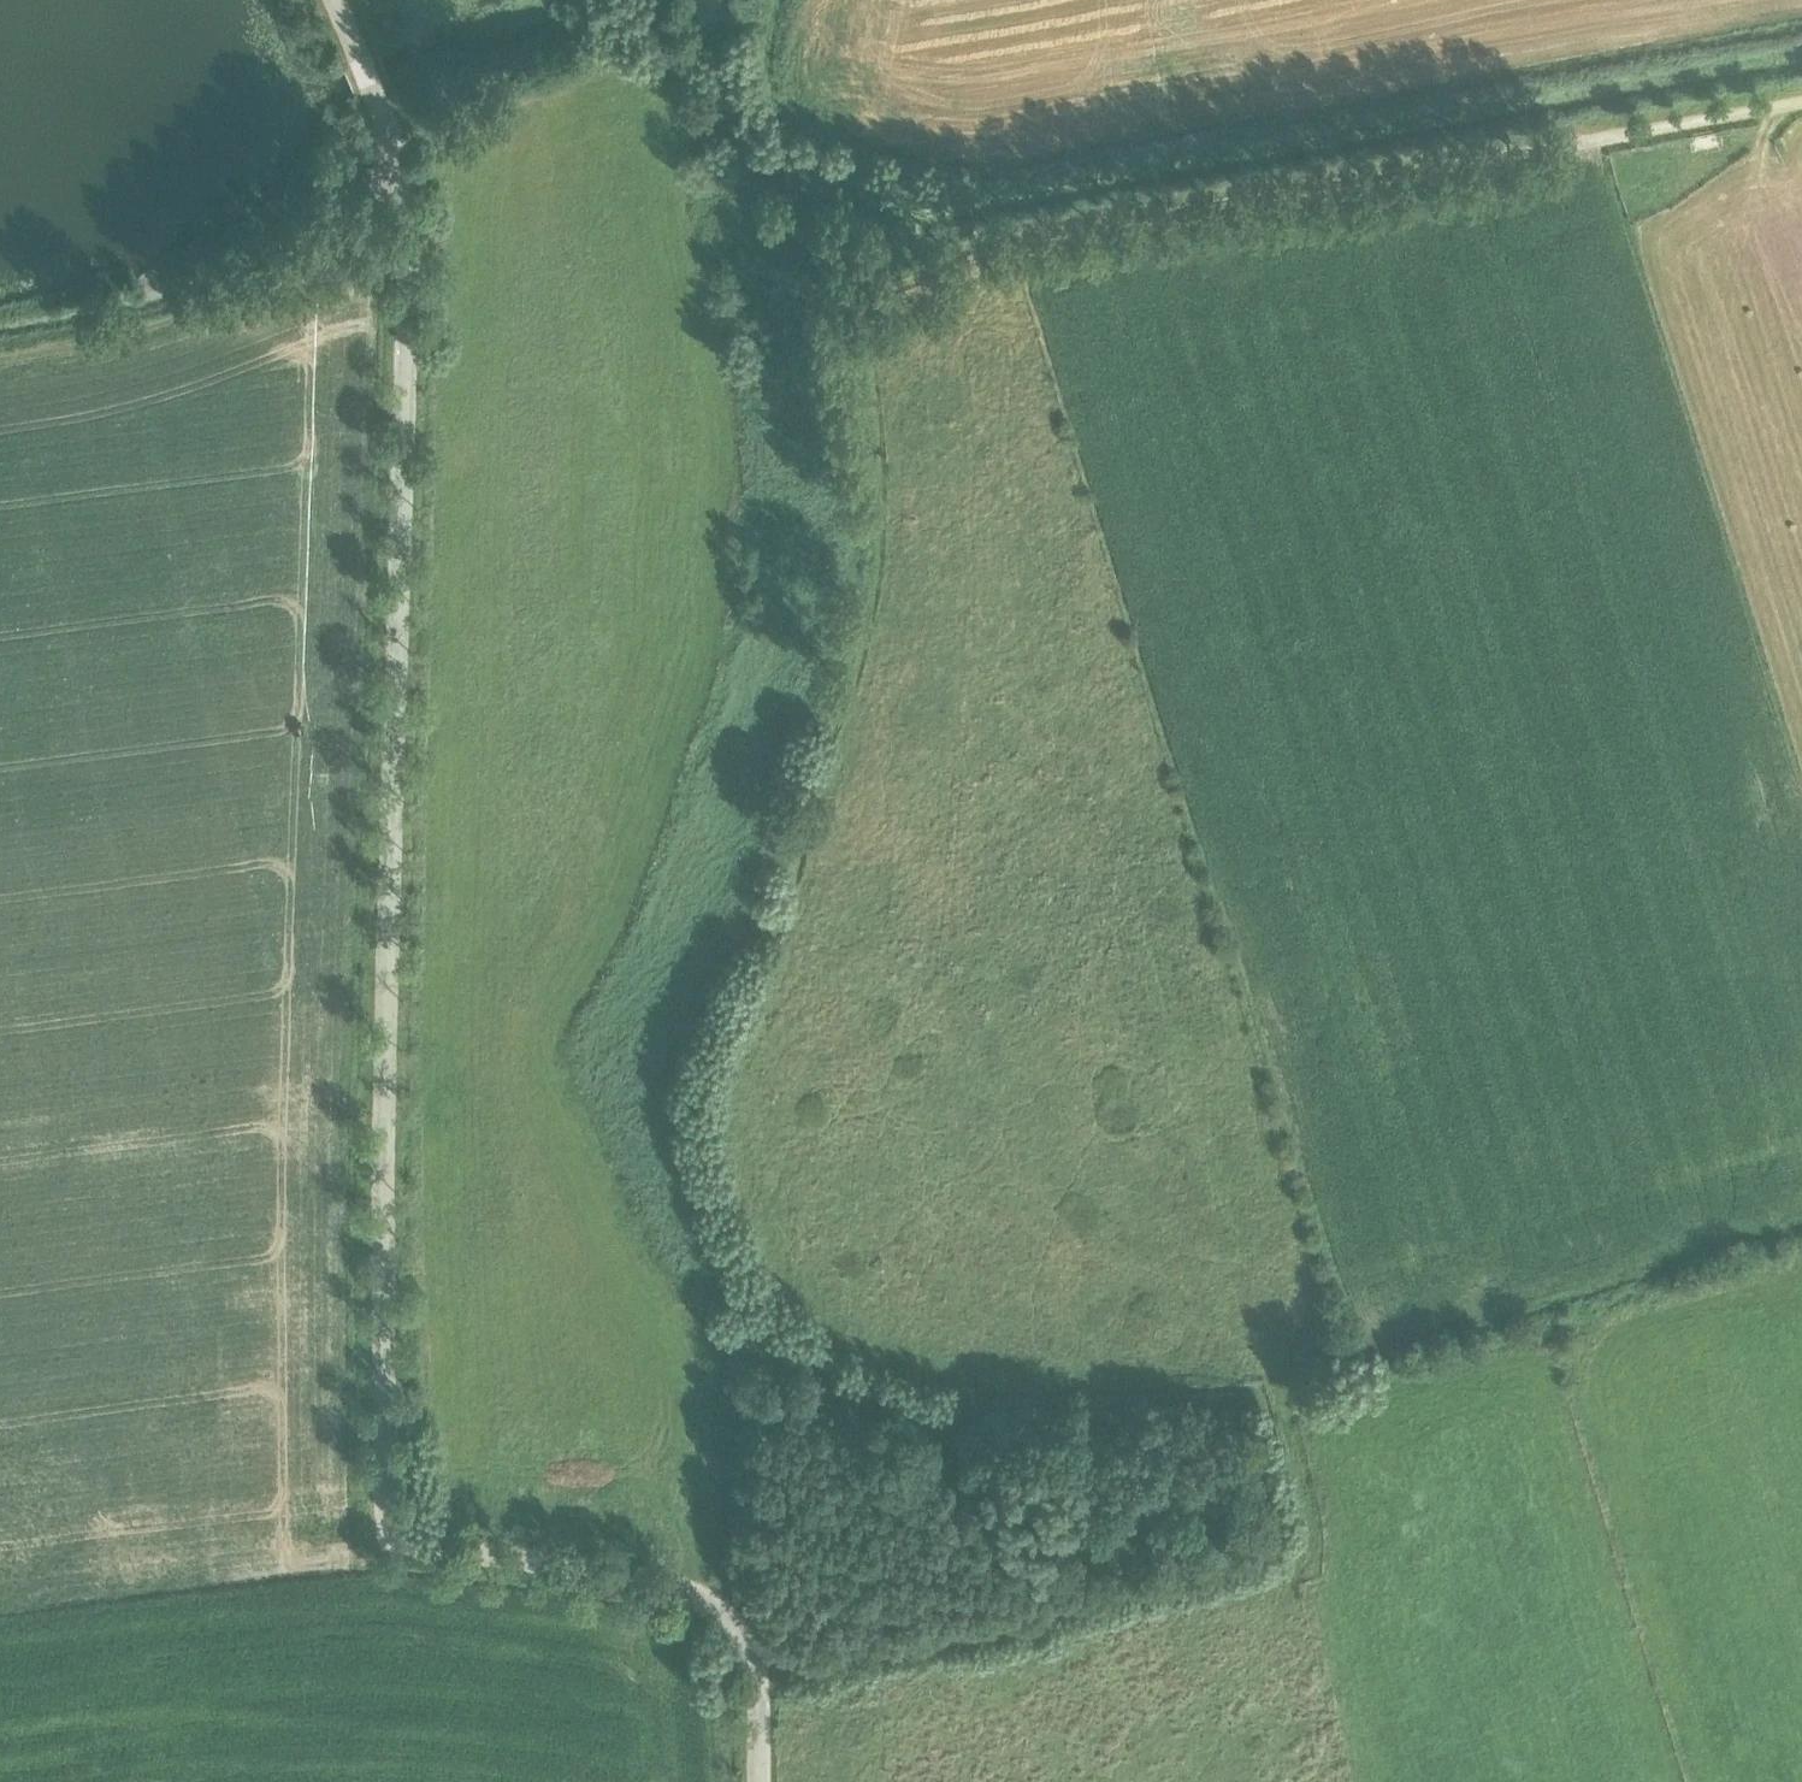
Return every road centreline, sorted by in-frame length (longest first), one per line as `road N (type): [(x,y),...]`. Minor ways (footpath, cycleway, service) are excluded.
road 1 (unclassified): [(336,0),(401,162),(412,282),(389,992),(387,1489),(405,1544),(685,1591),(747,1651),(759,1781)]
road 2 (track): [(381,111),(674,50)]
road 3 (unclassified): [(1801,98),(1576,136)]

